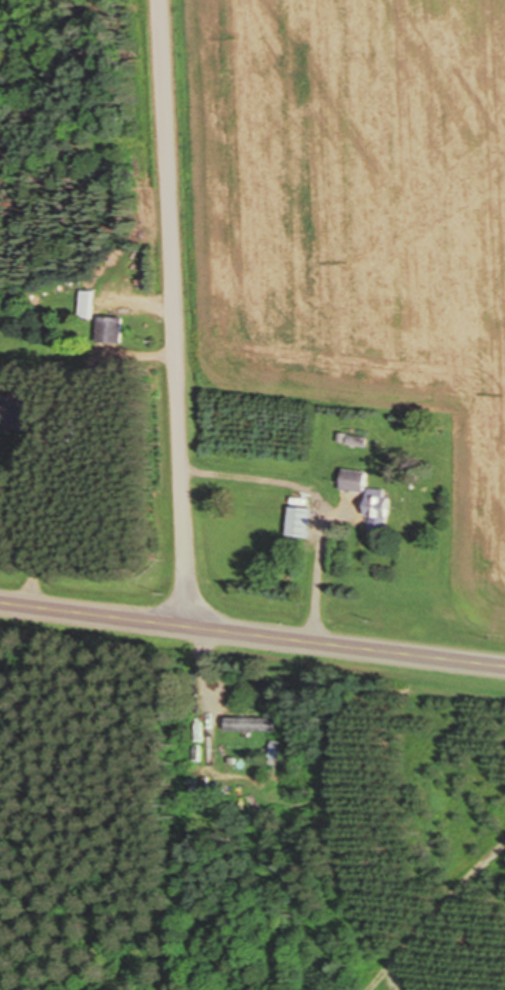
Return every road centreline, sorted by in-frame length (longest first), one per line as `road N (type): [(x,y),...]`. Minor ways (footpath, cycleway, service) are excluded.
road 1 (residential): [(190,627),(160,0)]
road 2 (tertiary): [(0,603),(504,666)]

